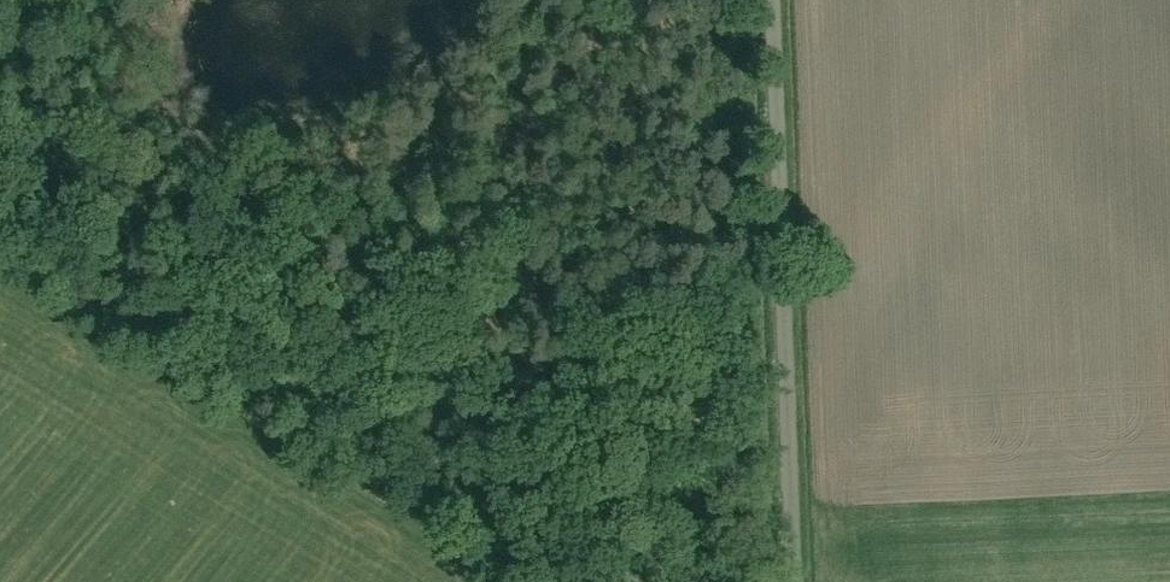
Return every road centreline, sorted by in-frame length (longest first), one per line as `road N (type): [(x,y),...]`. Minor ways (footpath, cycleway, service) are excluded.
road 1 (unclassified): [(793,581),(772,0)]

